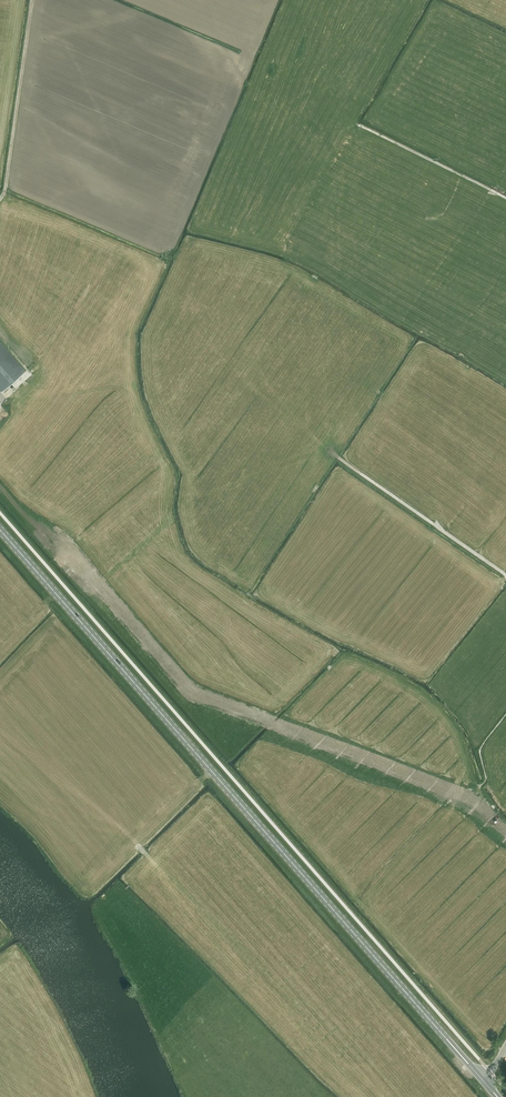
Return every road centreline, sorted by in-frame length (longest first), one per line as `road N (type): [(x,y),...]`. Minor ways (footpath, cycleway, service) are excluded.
road 1 (secondary): [(482,1079),(0,532)]
road 2 (track): [(505,198),(362,126)]

